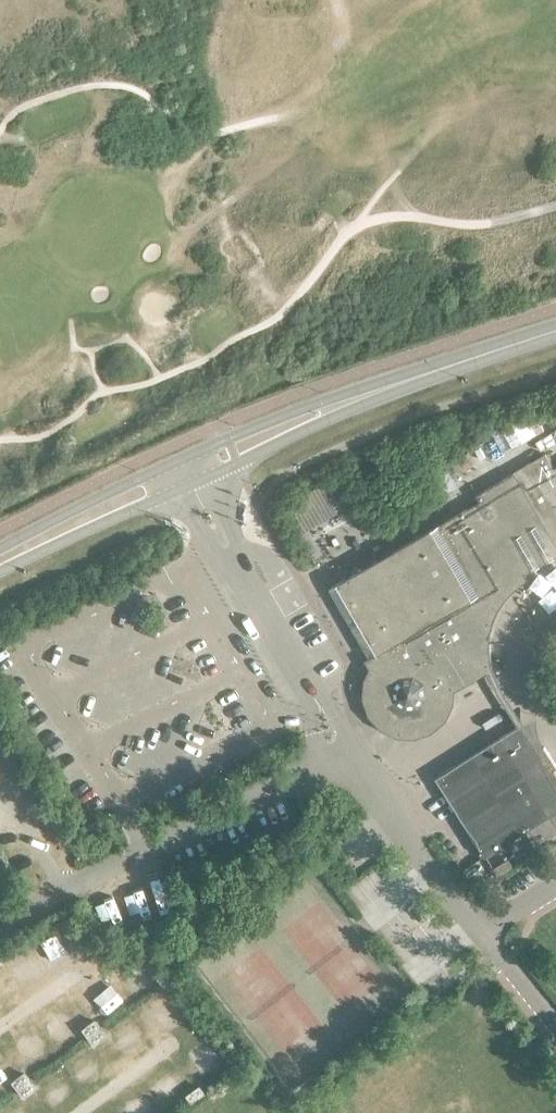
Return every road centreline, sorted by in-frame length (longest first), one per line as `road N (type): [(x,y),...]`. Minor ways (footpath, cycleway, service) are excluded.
road 1 (secondary): [(0,560),(365,394),(555,327)]

